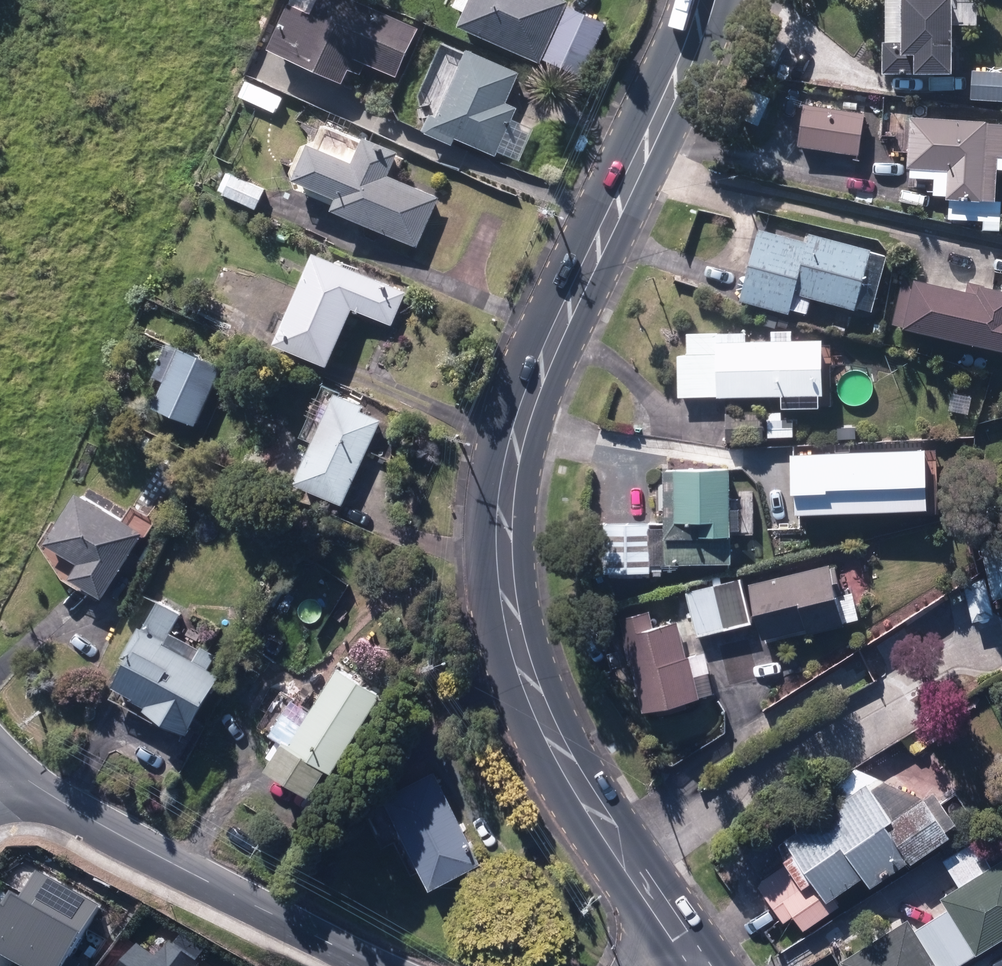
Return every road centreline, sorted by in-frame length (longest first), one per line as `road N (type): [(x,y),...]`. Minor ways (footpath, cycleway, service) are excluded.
road 1 (secondary): [(683,938),(535,698),(505,592),(506,511),(514,448),(542,359),(581,290),(707,0)]
road 2 (unclassified): [(379,965),(82,818),(8,770)]

